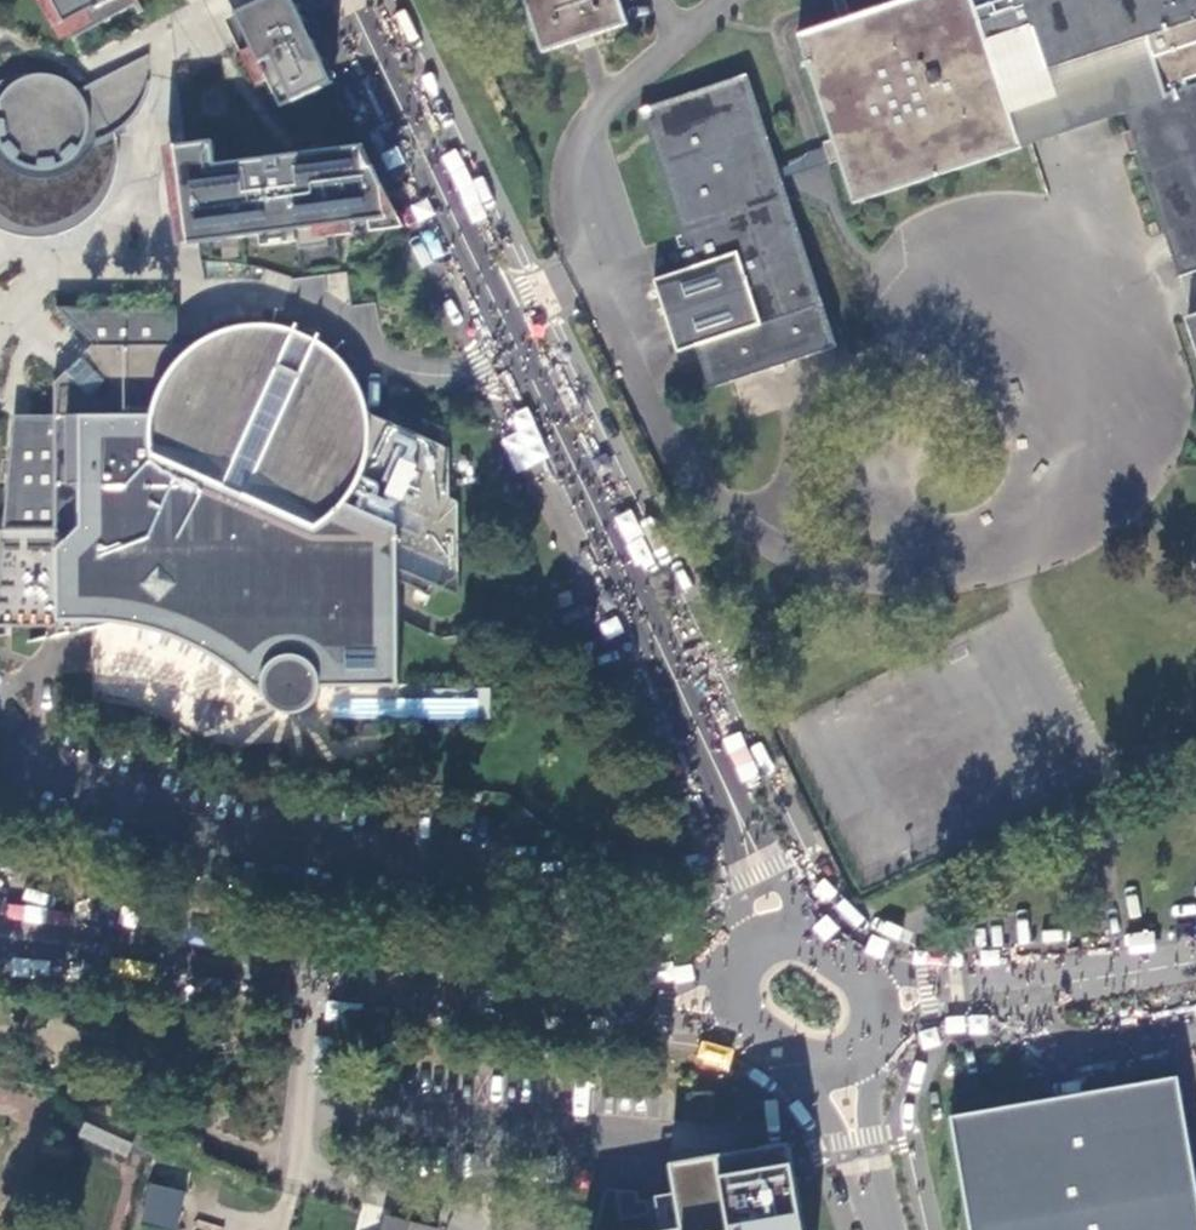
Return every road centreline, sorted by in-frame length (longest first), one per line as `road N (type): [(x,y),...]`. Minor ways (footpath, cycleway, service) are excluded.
road 1 (secondary): [(792,934),(349,0)]
road 2 (secondary): [(729,1015),(322,980),(213,962)]
road 3 (tertiary): [(883,998),(1005,994),(1195,962)]
road 4 (unclassified): [(213,962),(0,890)]
road 5 (secondary): [(213,962),(0,937)]
road 6 (secondary): [(805,1070),(881,1229)]
road 7 (secondary): [(887,1229),(859,1063)]
road 8 (secondary): [(792,934),(748,948),(722,978),(729,1015)]

